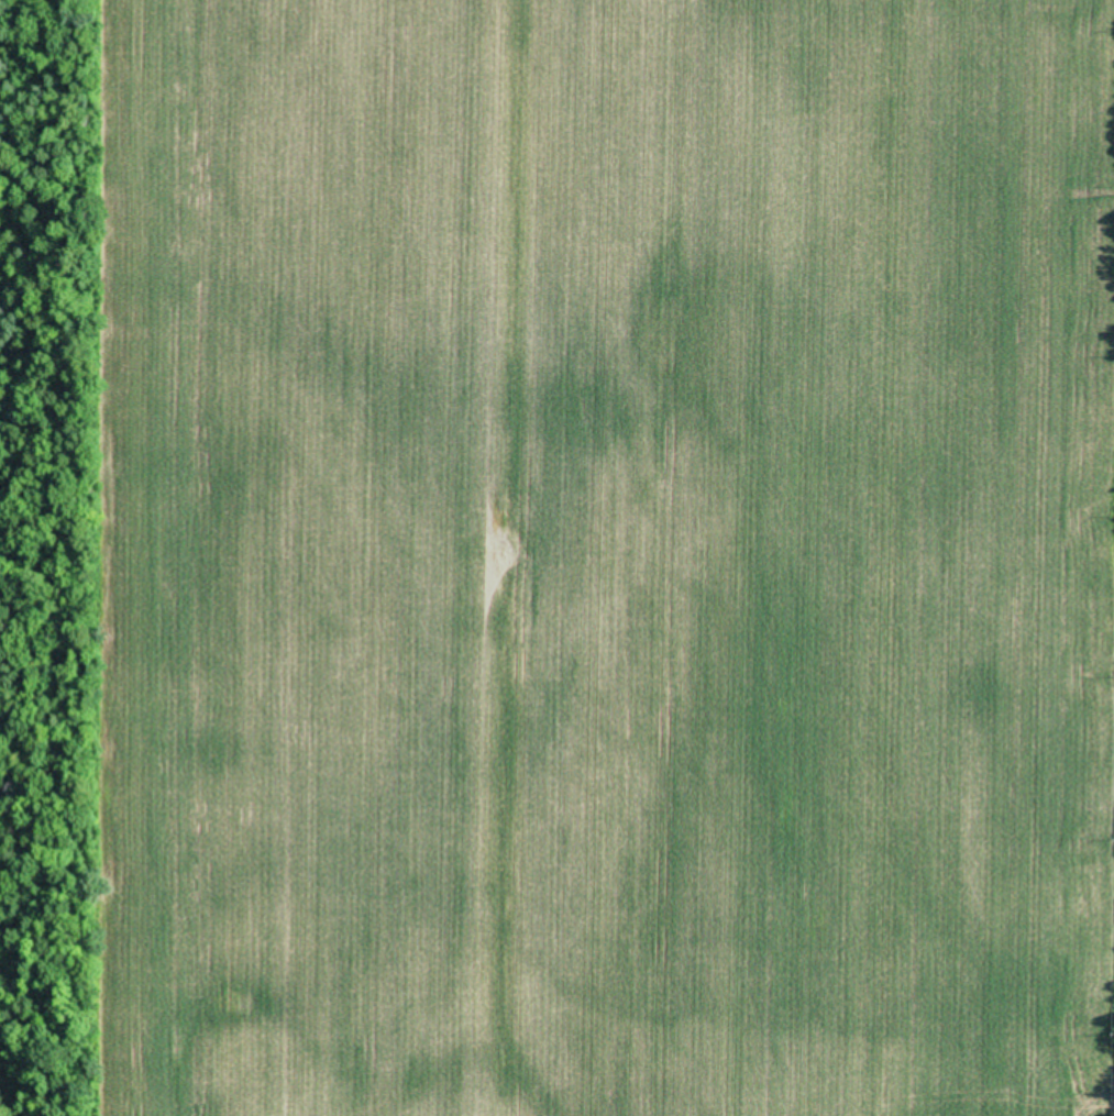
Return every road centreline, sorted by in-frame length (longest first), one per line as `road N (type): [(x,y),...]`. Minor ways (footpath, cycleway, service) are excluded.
road 1 (track): [(0,144),(13,0)]

